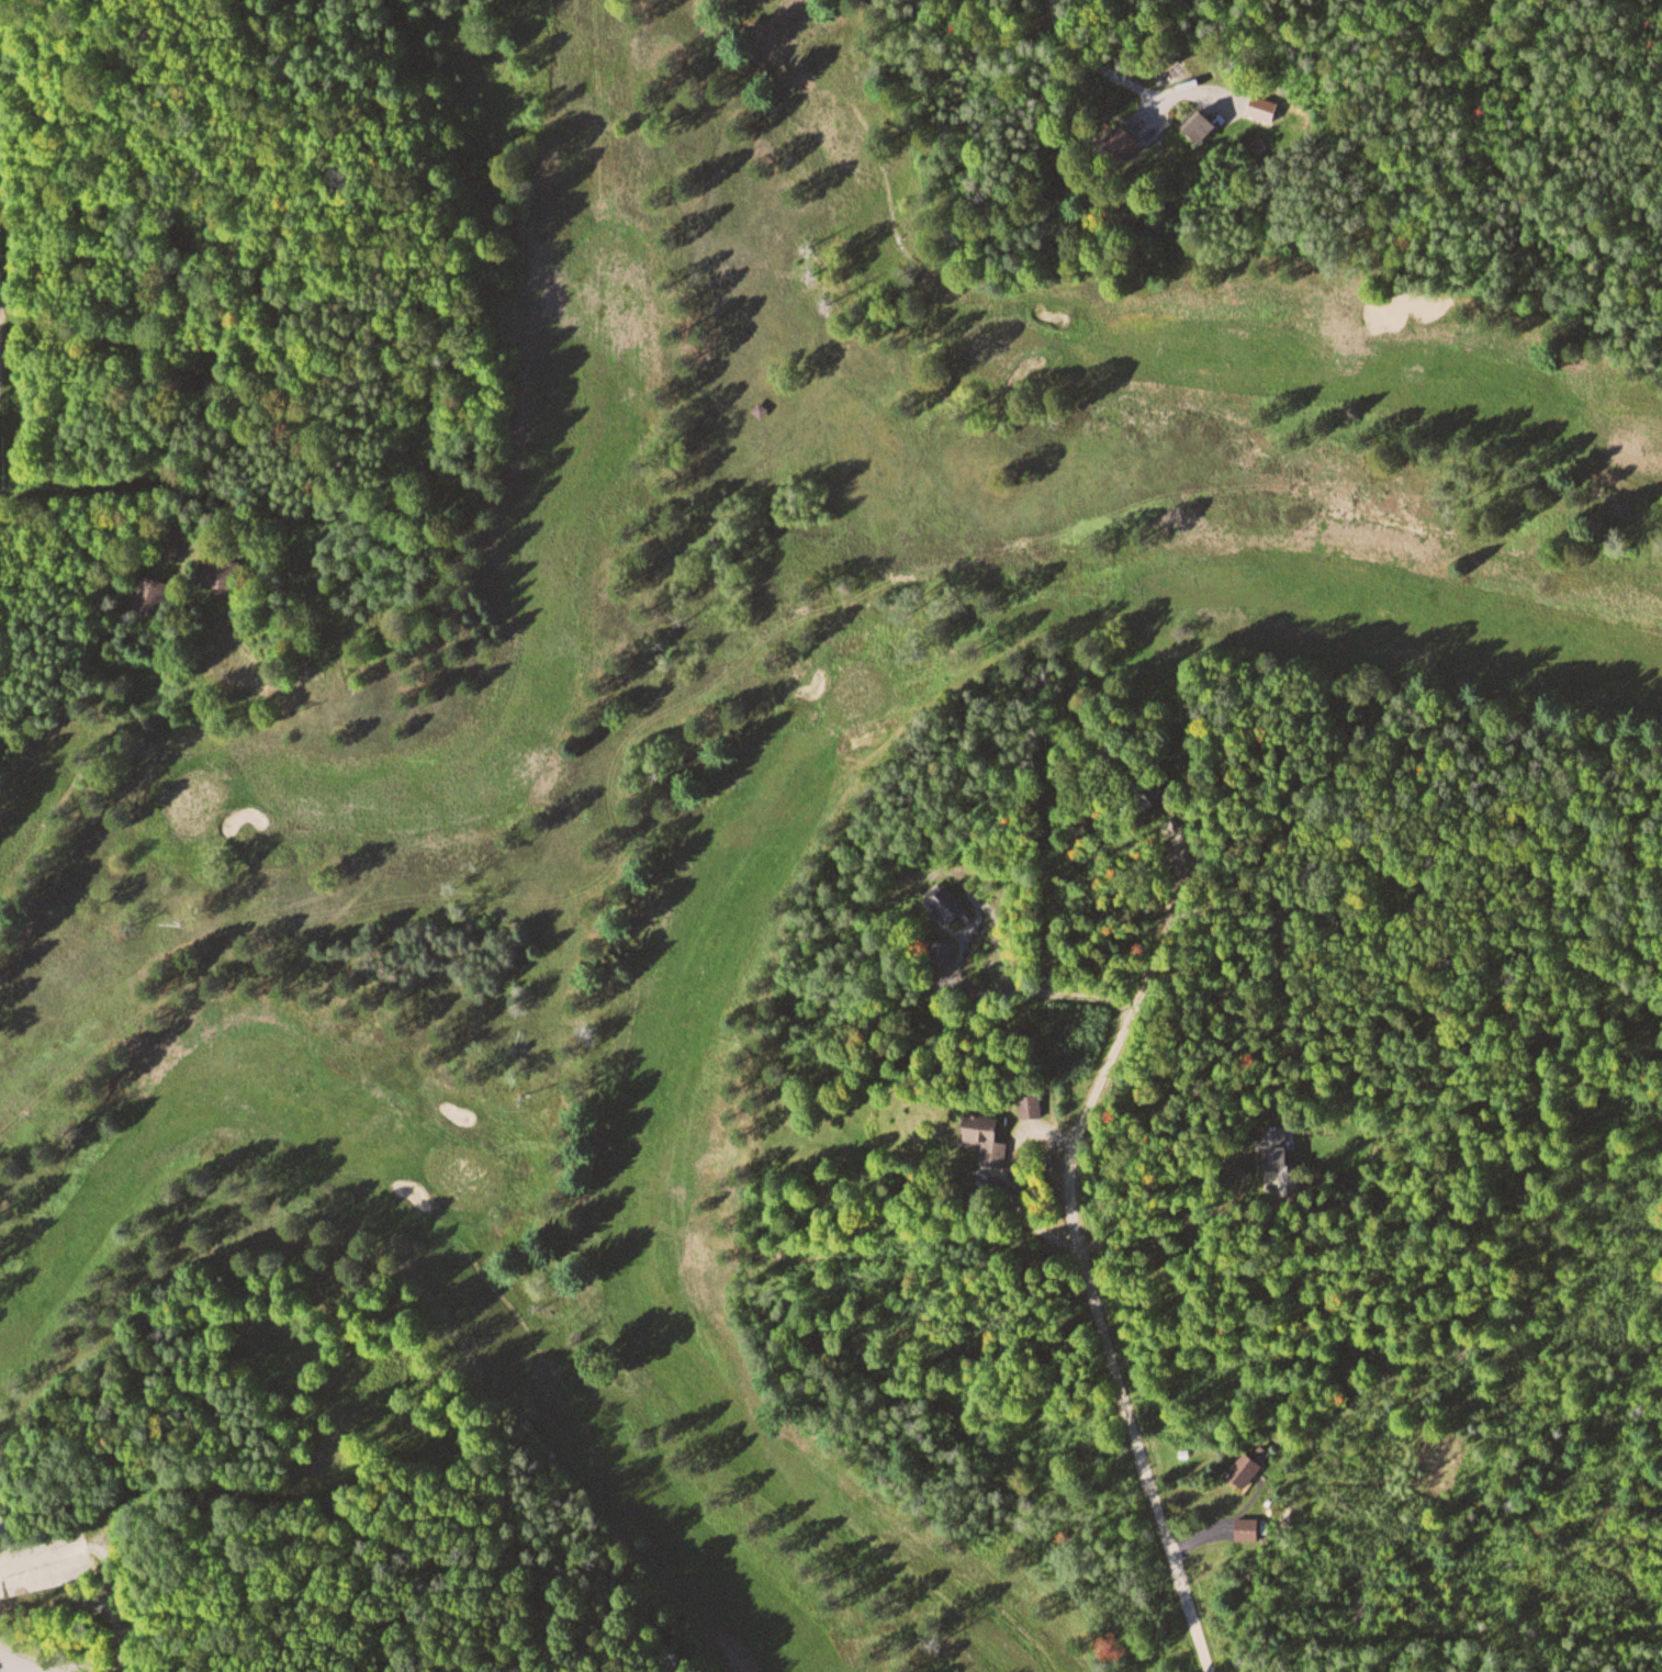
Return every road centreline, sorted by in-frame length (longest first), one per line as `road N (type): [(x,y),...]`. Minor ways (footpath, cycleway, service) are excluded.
road 1 (track): [(1188,868),(1090,1125),(1077,1212),(1120,1393),(1213,1671)]
road 2 (residential): [(1056,0),(1070,48),(1141,92)]

